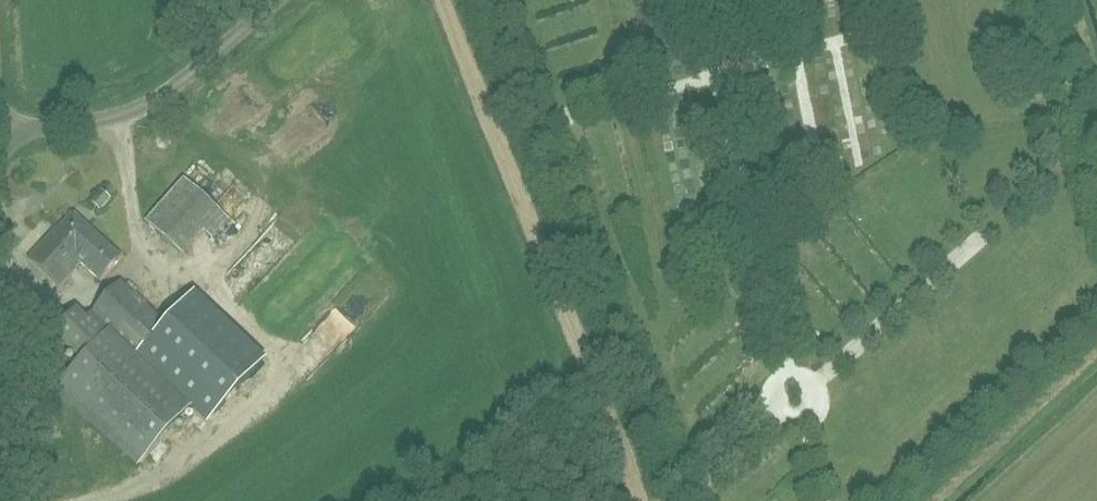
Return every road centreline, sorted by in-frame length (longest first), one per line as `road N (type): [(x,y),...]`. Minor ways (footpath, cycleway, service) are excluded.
road 1 (track): [(442,0),(643,500)]
road 2 (unclassified): [(0,131),(88,123),(140,108),(276,0)]

